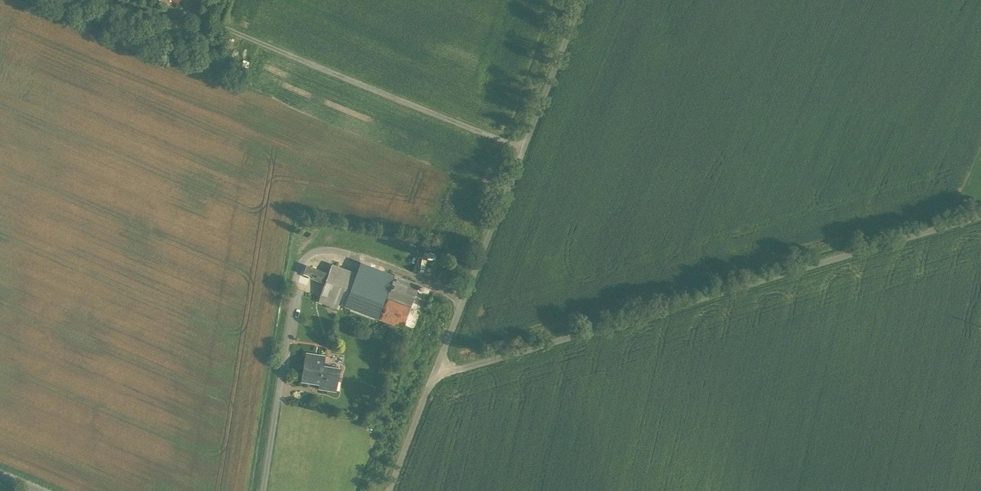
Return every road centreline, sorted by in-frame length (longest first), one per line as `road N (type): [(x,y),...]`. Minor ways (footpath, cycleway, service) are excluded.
road 1 (unclassified): [(434,376),(980,214)]
road 2 (unclassified): [(577,0),(434,376)]
road 3 (unclassified): [(434,376),(387,490)]

